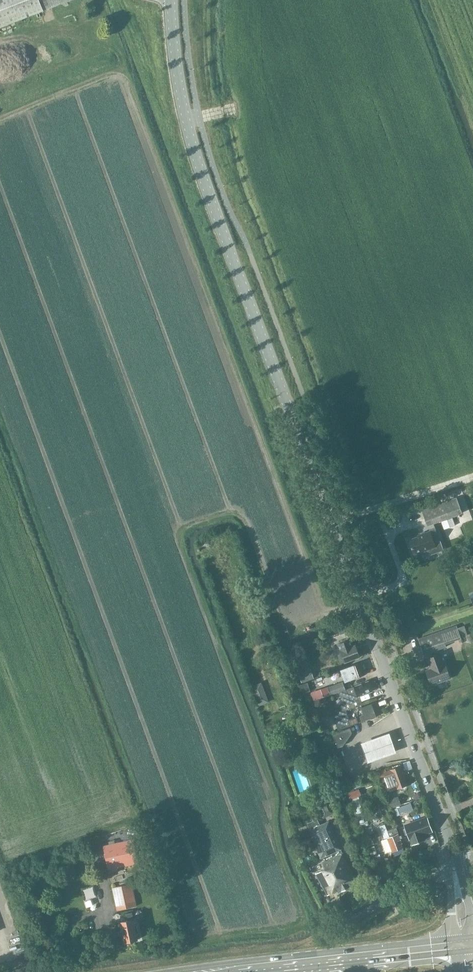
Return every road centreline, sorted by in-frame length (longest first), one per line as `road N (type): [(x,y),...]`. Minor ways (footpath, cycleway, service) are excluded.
road 1 (tertiary): [(454,860),(193,148),(171,0)]
road 2 (secondary): [(464,945),(224,971)]
road 3 (unclassified): [(340,932),(396,894),(456,871)]

